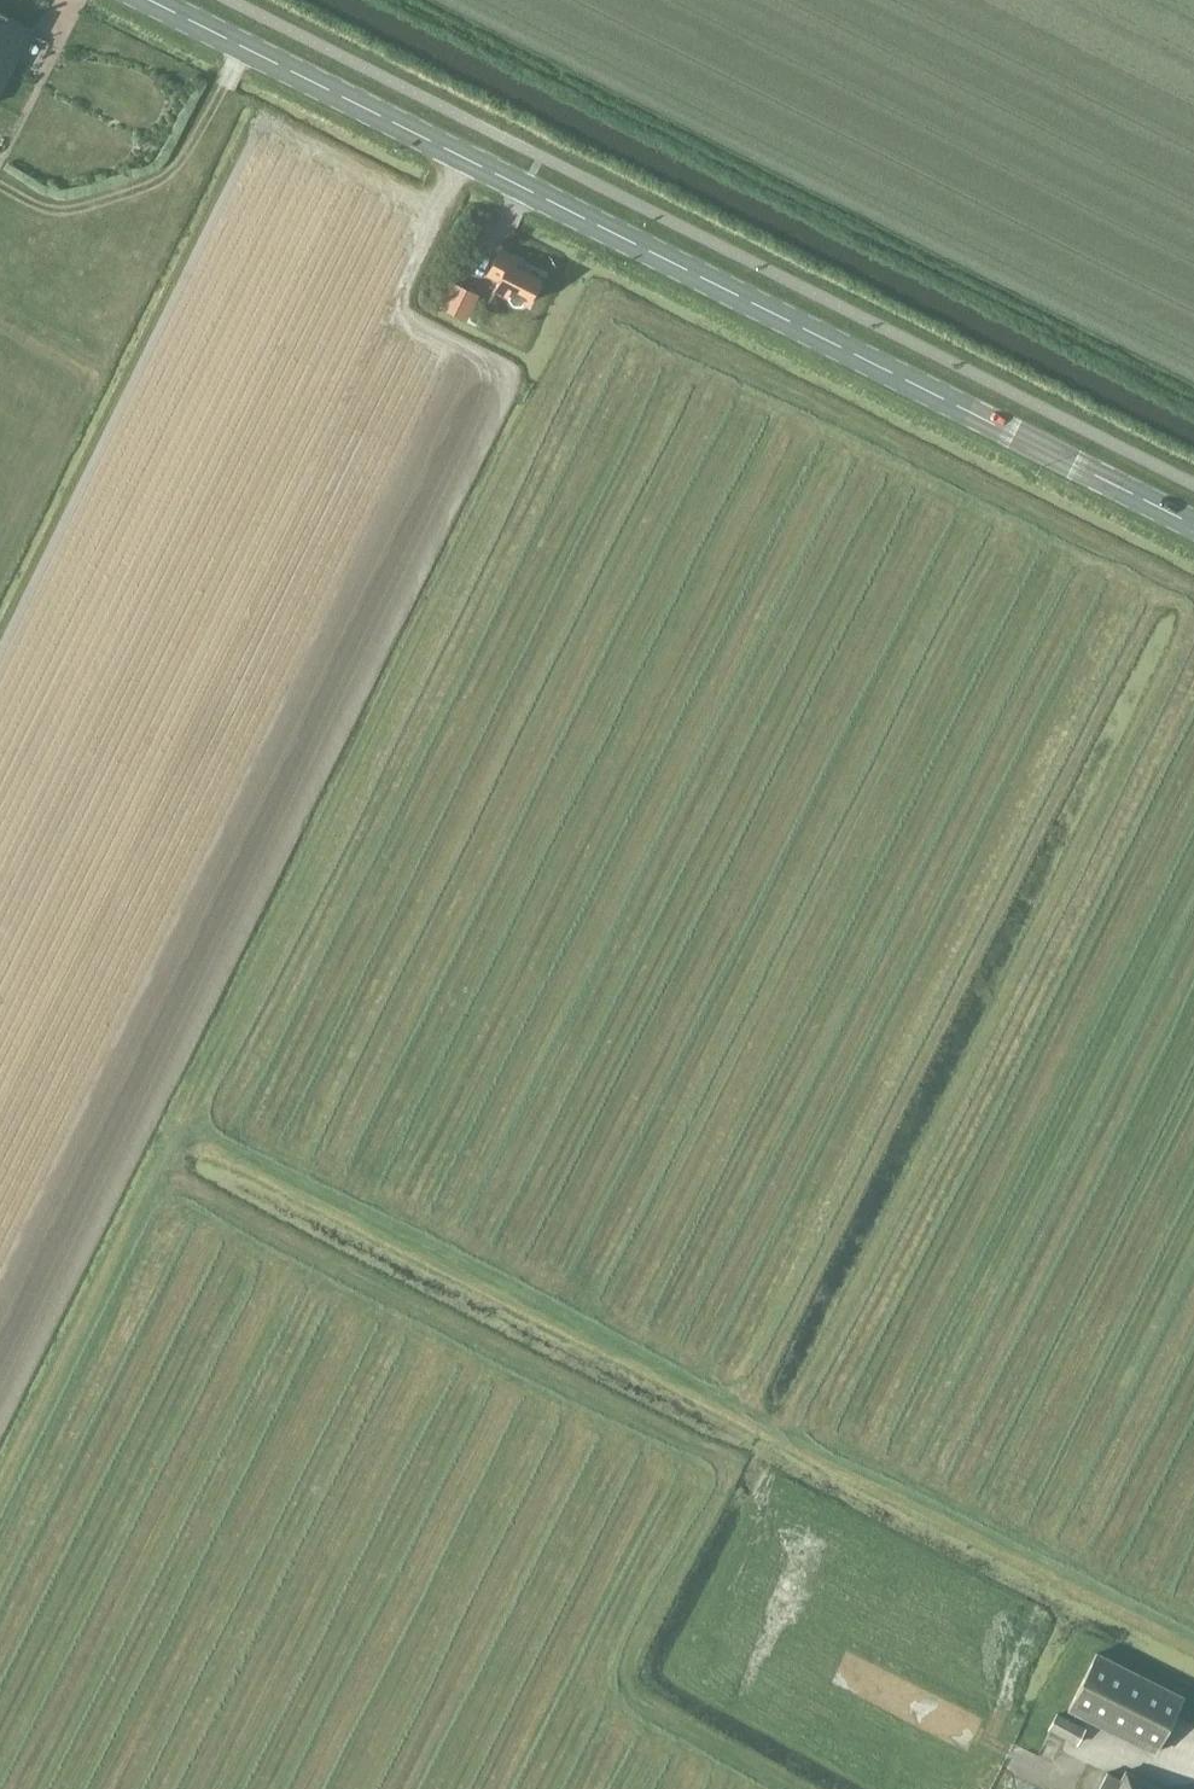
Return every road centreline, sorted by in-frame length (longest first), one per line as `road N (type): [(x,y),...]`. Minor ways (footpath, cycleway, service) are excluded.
road 1 (secondary): [(1193,525),(152,0)]

